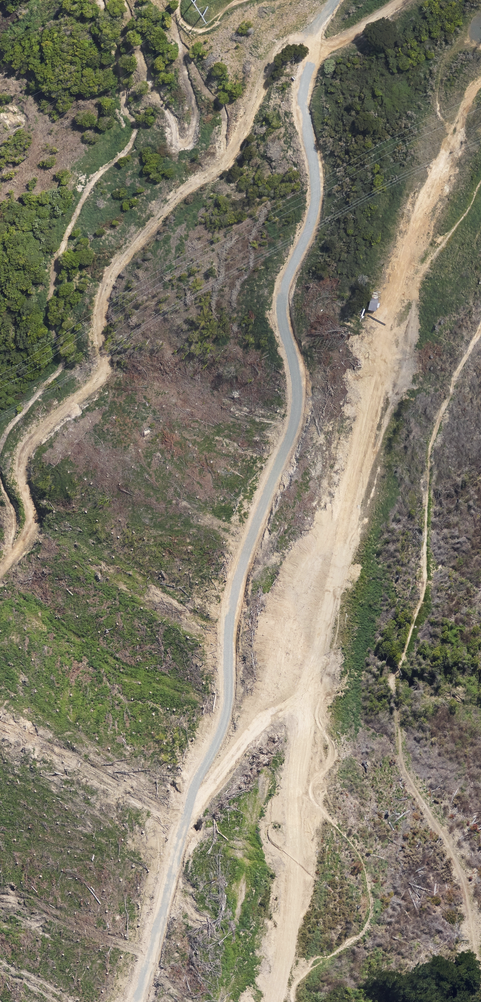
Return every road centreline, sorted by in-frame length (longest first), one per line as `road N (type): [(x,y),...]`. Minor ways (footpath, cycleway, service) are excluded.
road 1 (track): [(137,1001),(193,789),(226,716),(241,569),(296,417),(281,297),(313,210),(305,86),(336,0)]
road 2 (track): [(480,76),(417,213),(389,315),(293,785),(277,1001)]
road 3 (track): [(317,37),(284,44),(227,158),(178,196),(109,280),(99,326),(102,375),(22,454),(31,522),(0,571)]
road 4 (track): [(188,810),(259,725),(312,695)]

